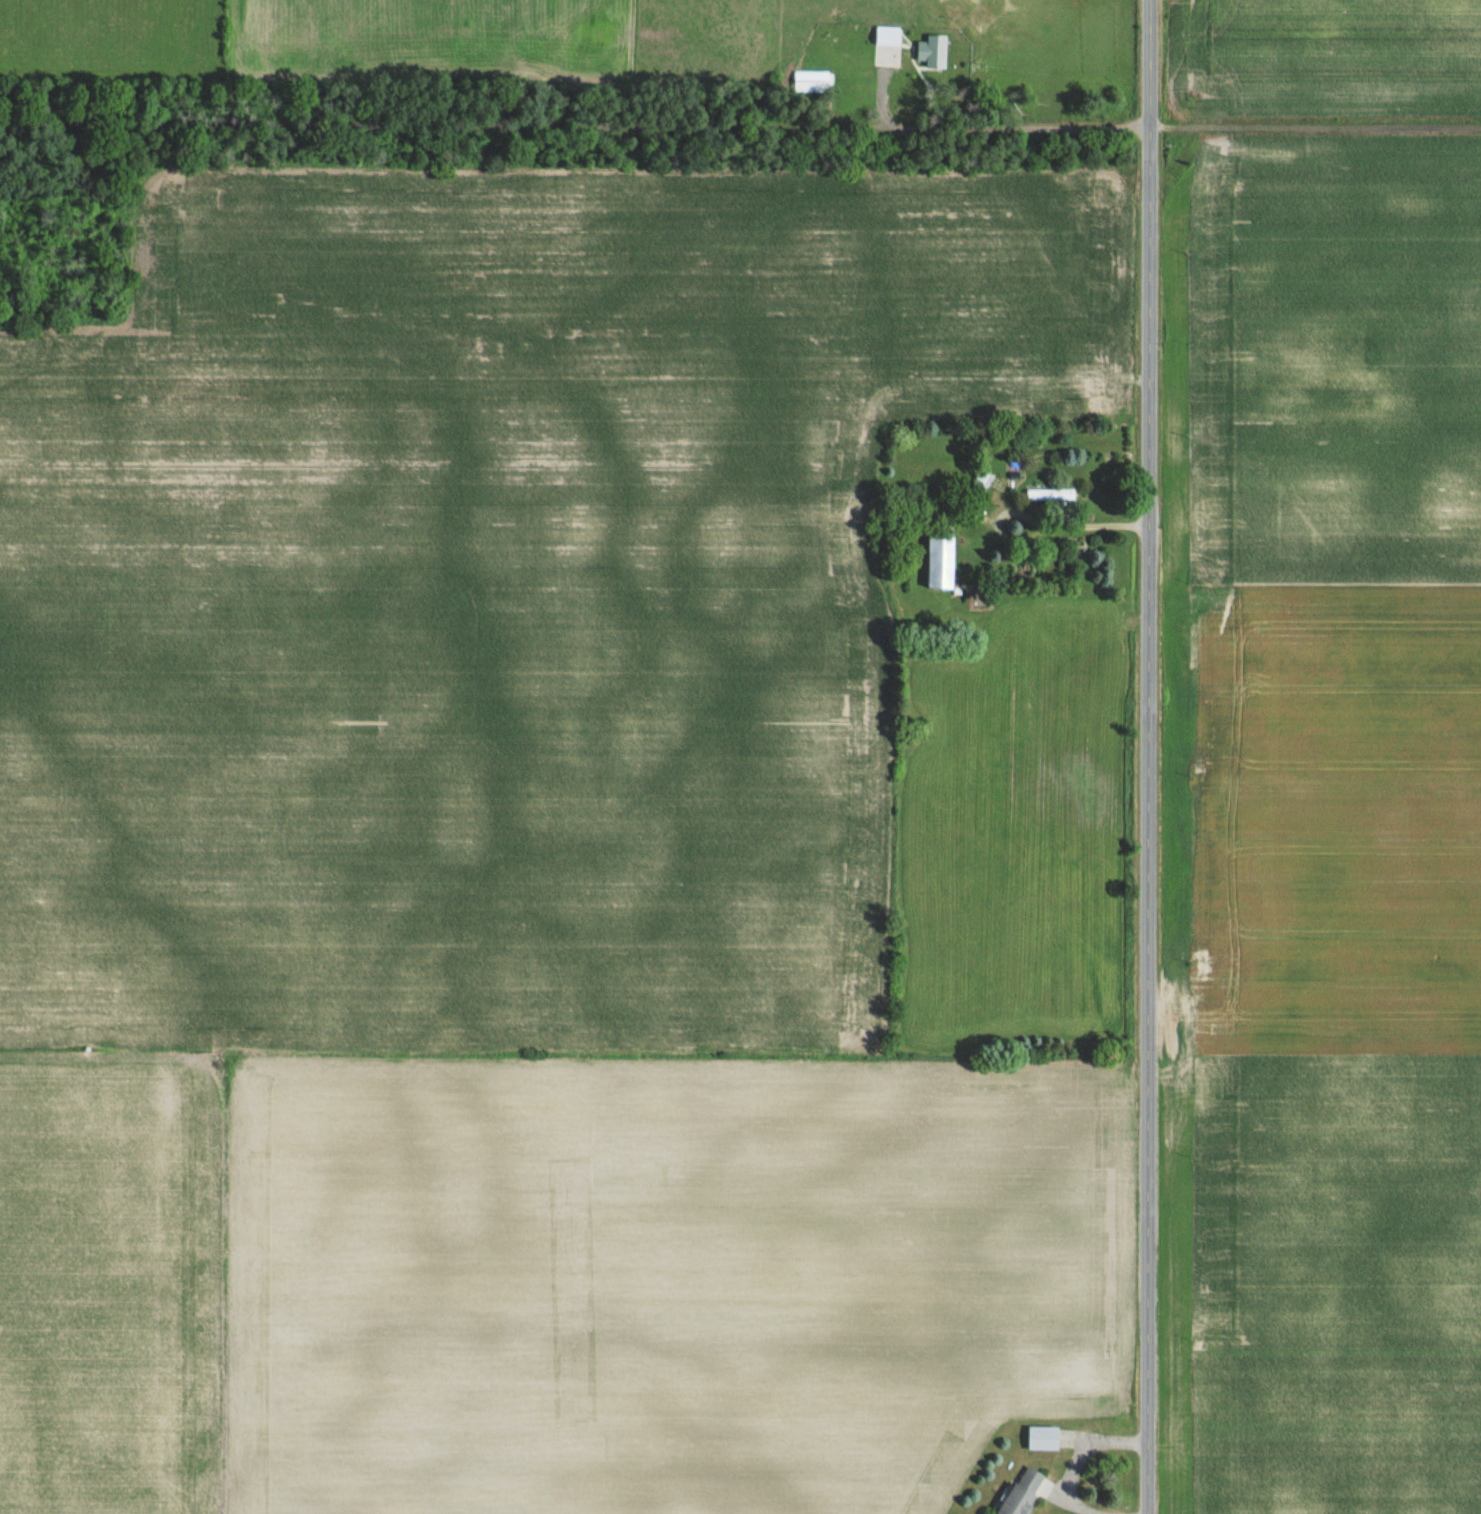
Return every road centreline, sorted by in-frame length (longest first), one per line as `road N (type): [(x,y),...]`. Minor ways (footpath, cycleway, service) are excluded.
road 1 (residential): [(1147,1513),(1149,0)]

